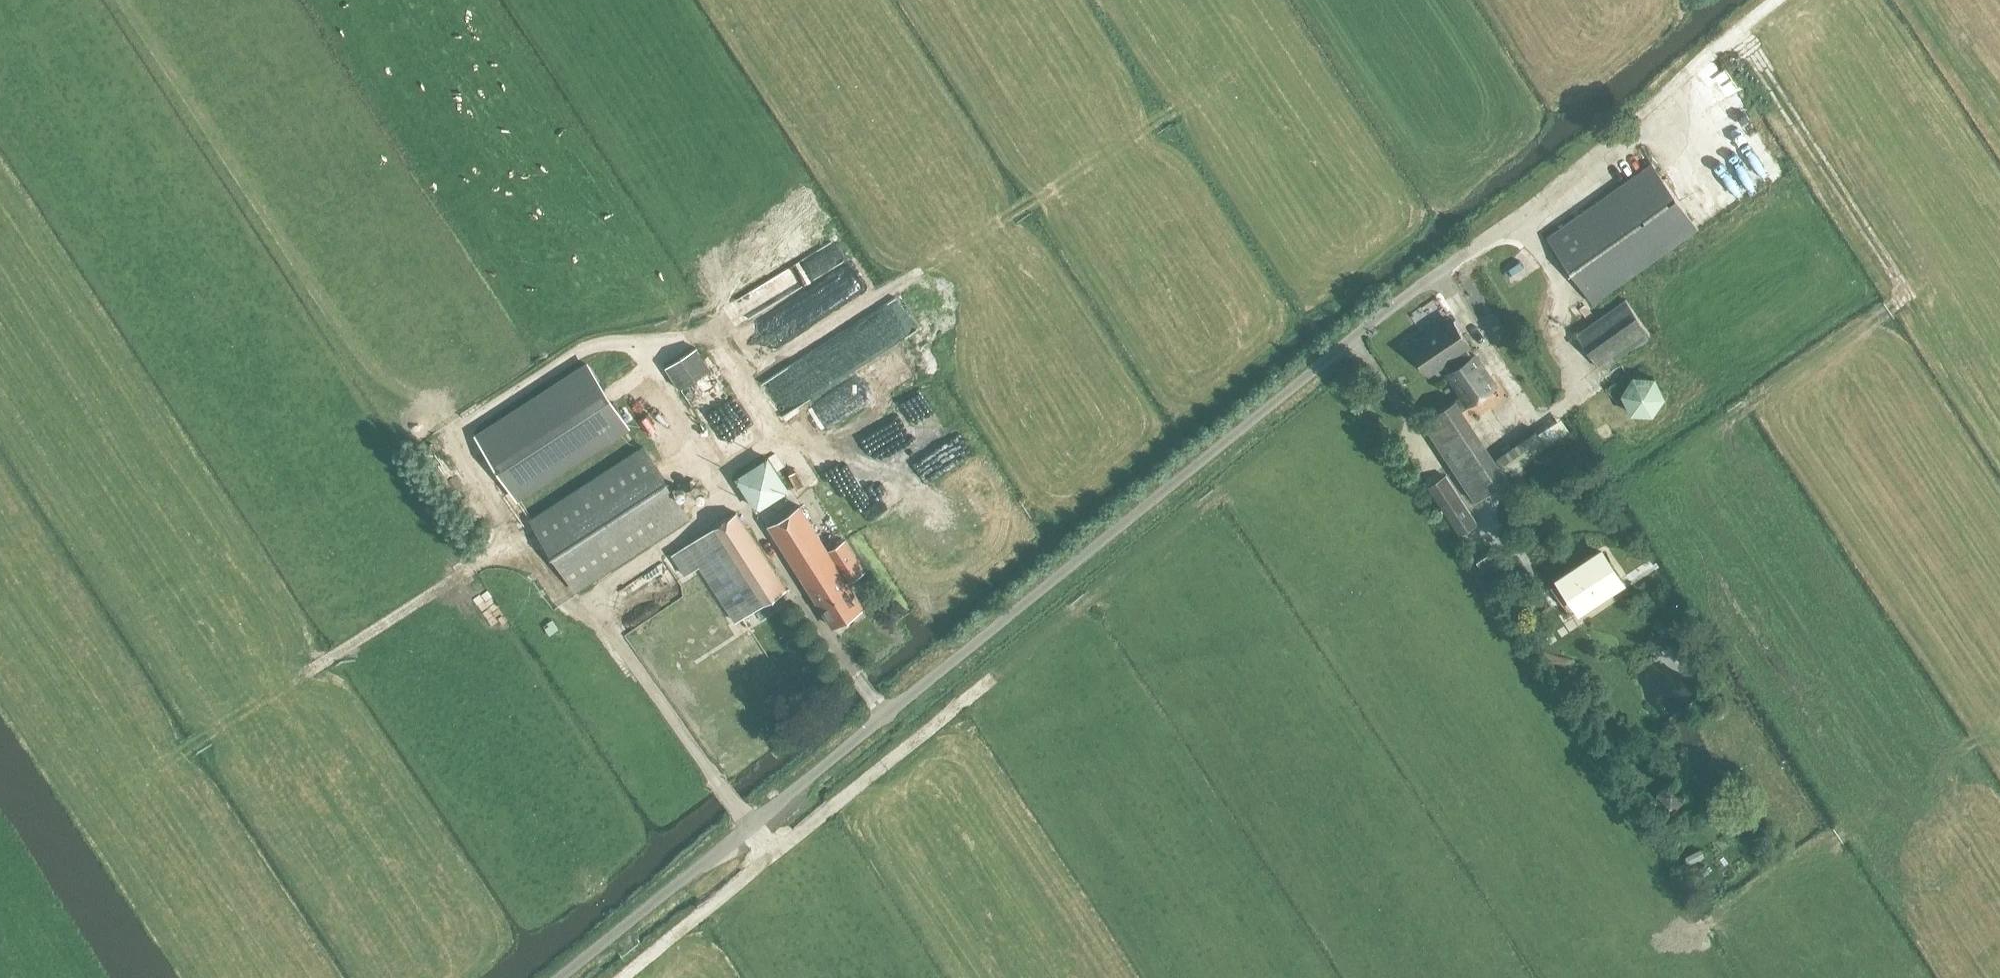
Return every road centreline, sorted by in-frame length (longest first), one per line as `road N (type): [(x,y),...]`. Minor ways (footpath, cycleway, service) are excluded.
road 1 (unclassified): [(559,977),(1373,326)]
road 2 (track): [(1736,33),(1528,220),(1373,326)]
road 3 (track): [(1777,0),(1736,33),(1908,293),(1892,306)]

